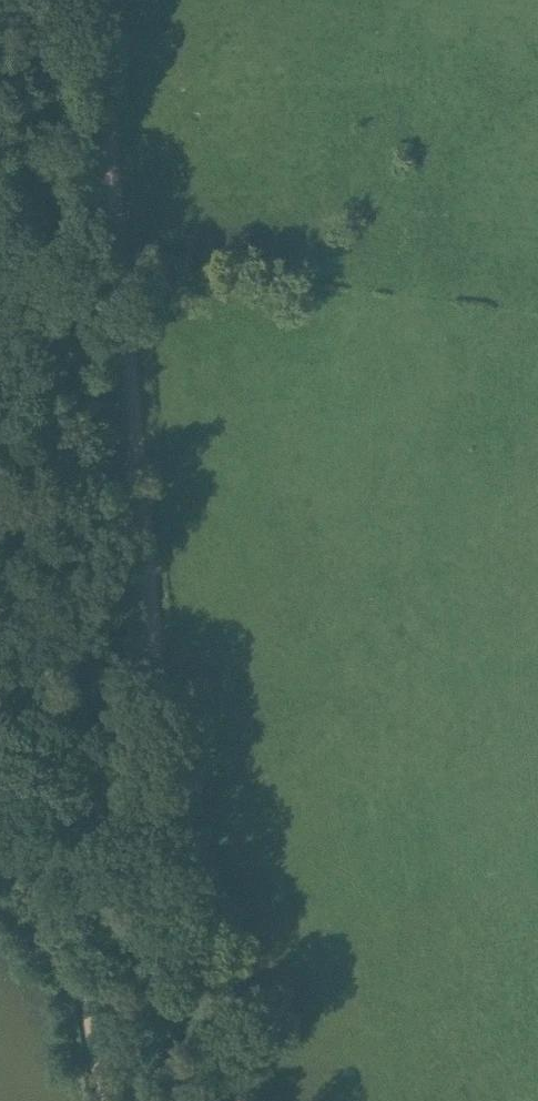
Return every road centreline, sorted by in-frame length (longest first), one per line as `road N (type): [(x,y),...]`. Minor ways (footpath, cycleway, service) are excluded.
road 1 (track): [(113,0),(128,109),(168,797)]
road 2 (track): [(168,797),(246,1100)]
road 3 (track): [(128,109),(0,124)]

